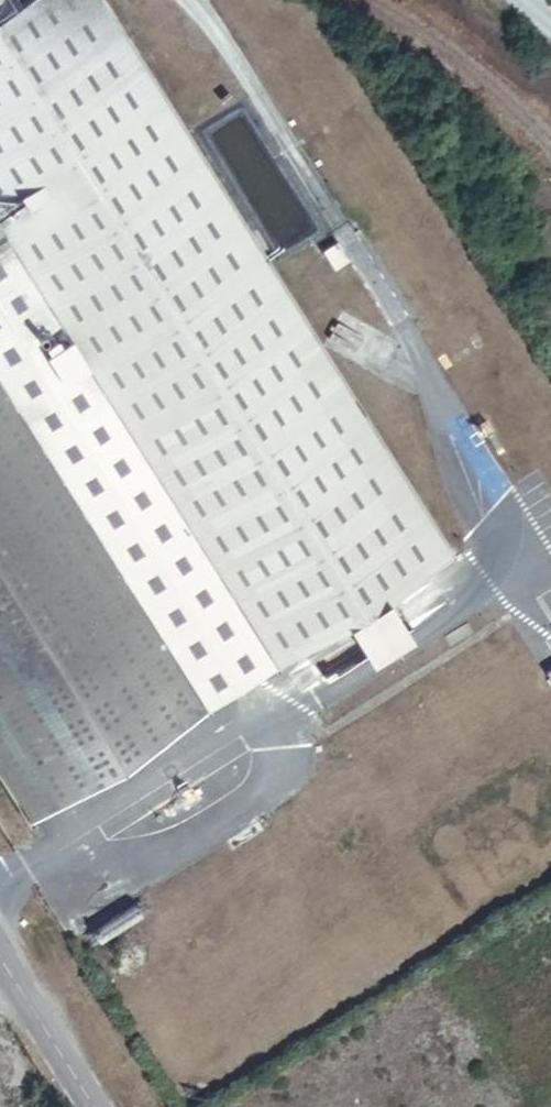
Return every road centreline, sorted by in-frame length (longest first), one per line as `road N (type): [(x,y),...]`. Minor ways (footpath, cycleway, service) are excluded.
road 1 (unclassified): [(86,1106),(0,966)]

